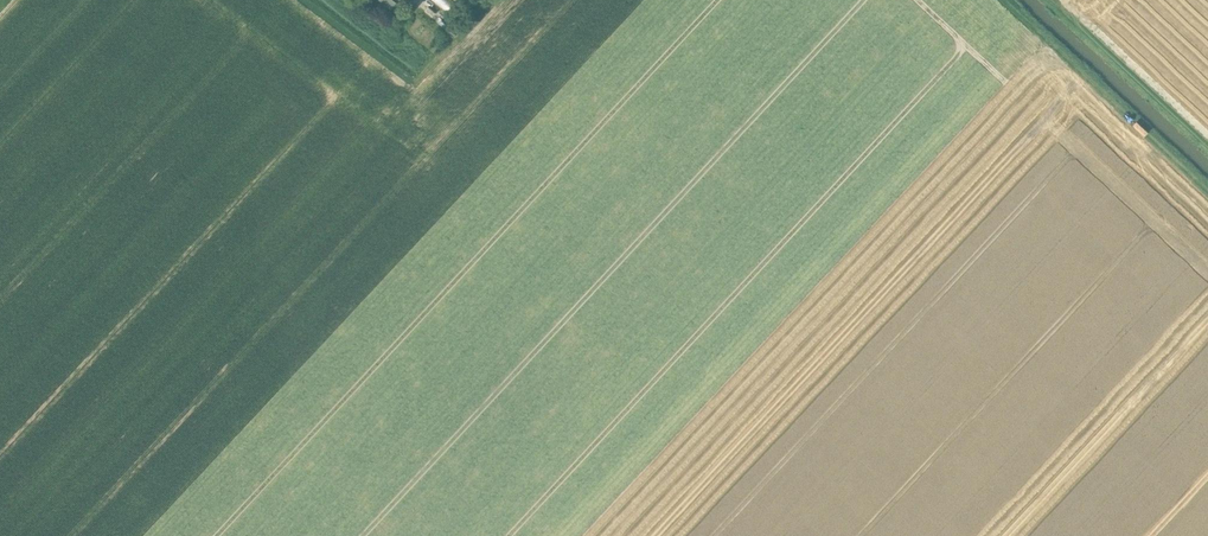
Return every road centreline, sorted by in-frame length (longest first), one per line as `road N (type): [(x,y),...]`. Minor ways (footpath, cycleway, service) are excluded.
road 1 (track): [(998,0),(1207,197)]

